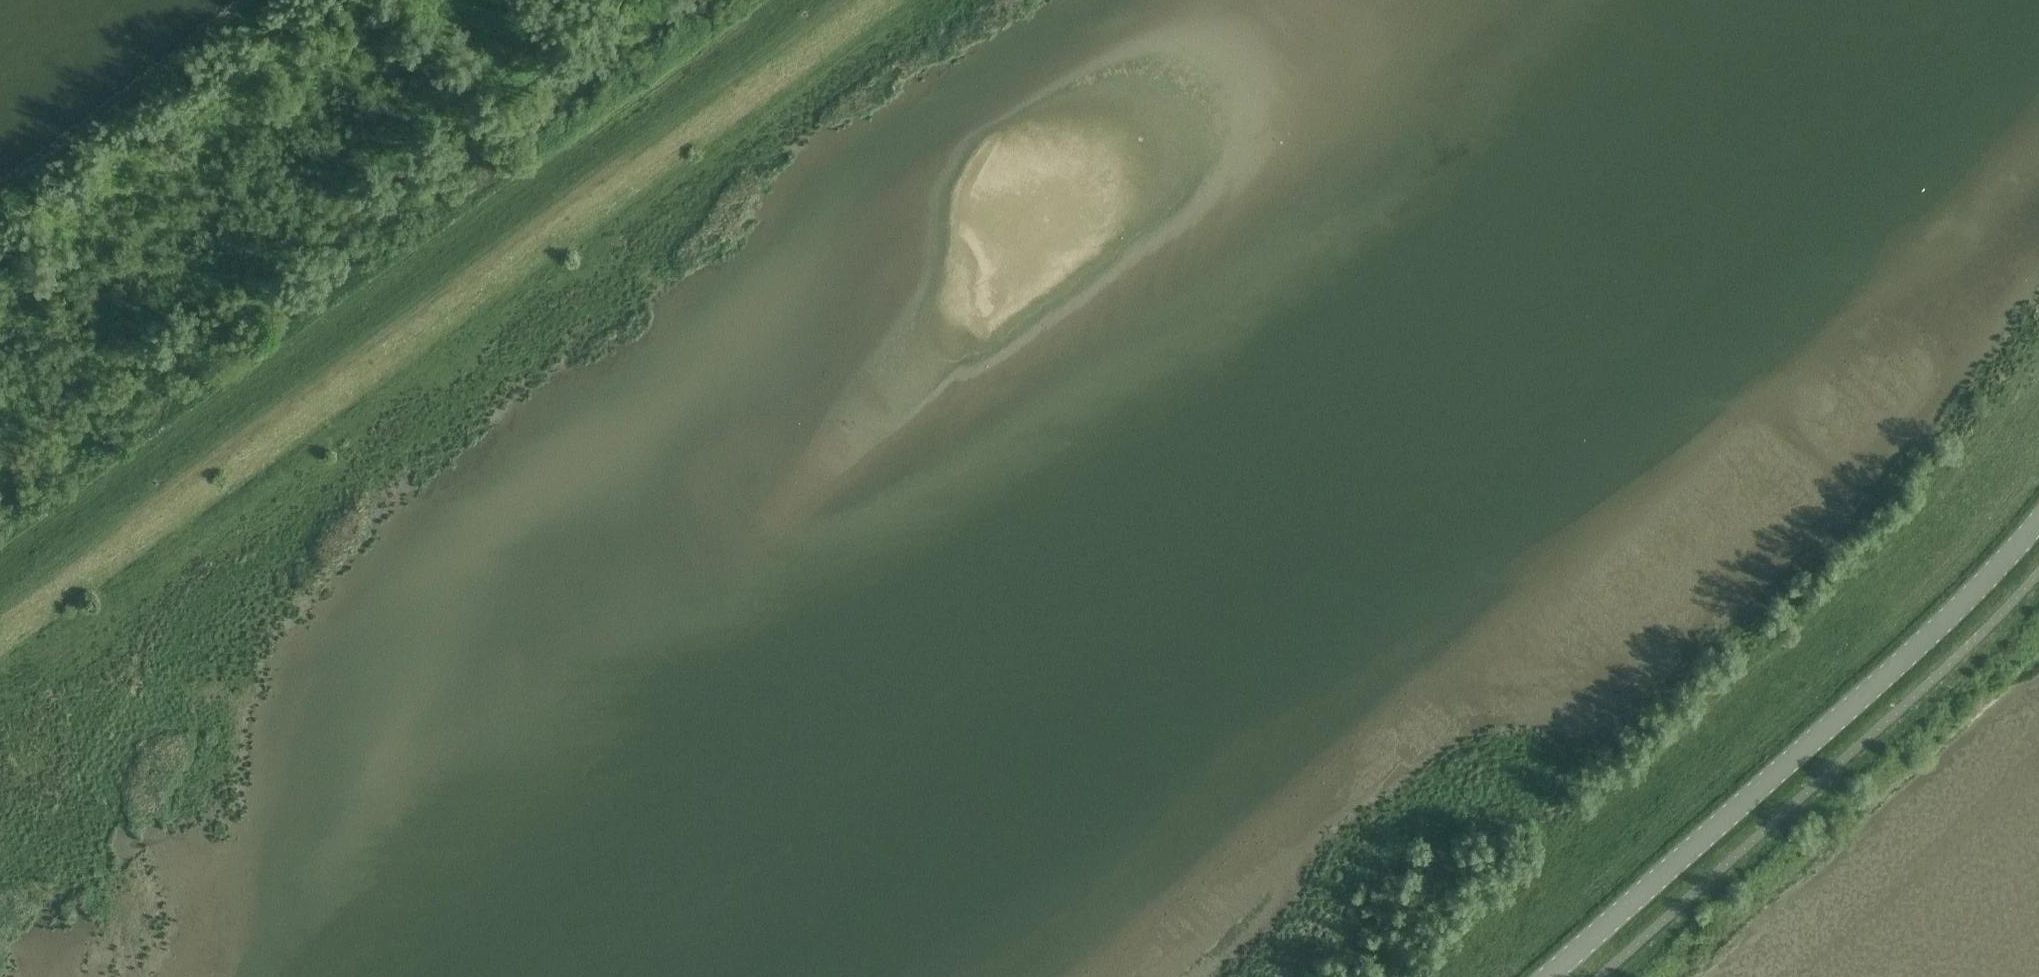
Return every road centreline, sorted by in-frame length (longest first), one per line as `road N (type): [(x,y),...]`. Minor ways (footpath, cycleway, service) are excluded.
road 1 (secondary): [(1552,976),(1953,623),(2038,527)]

